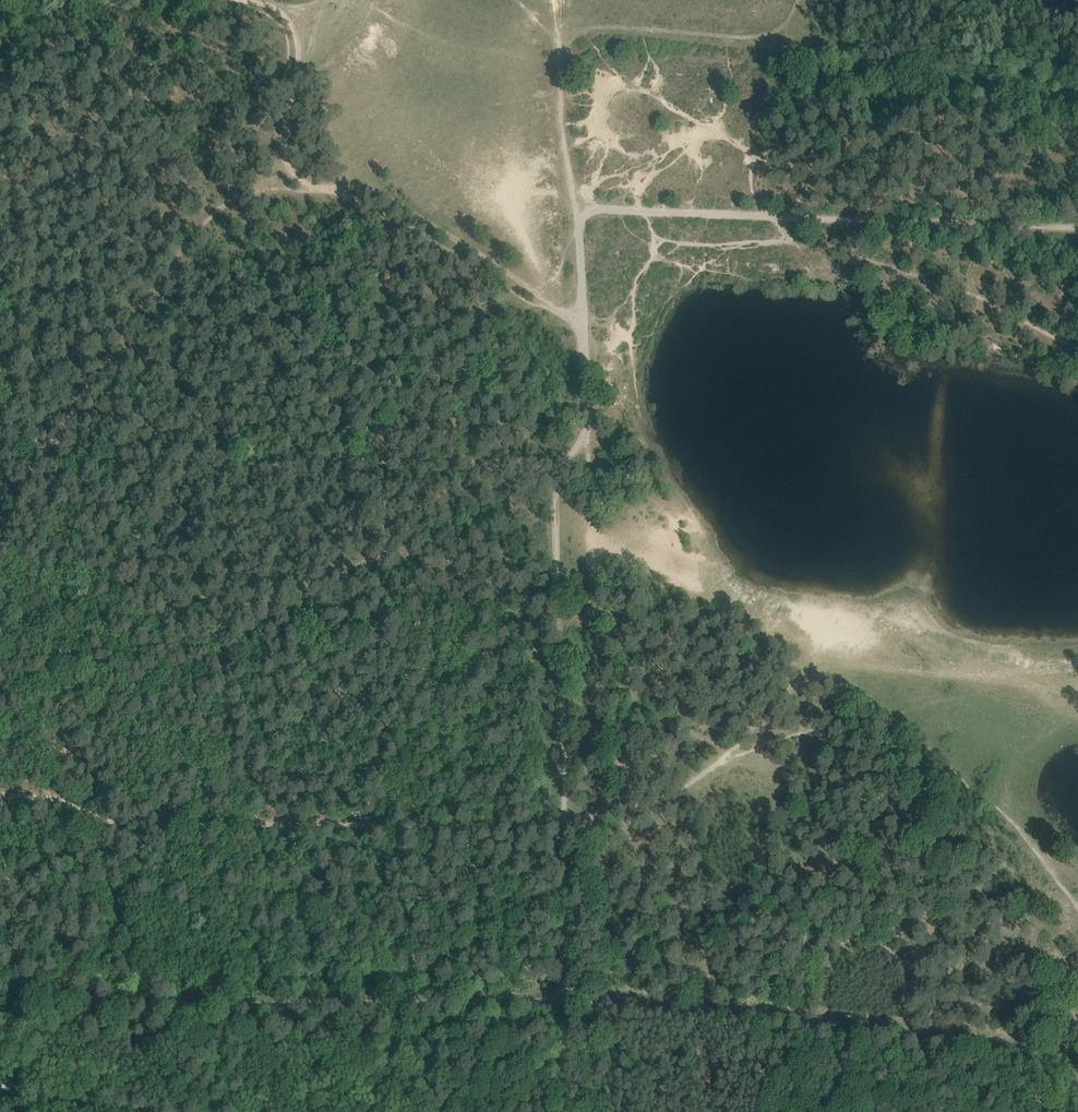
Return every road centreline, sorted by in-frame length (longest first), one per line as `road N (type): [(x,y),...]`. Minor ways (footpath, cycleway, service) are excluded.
road 1 (track): [(0,786),(31,786),(89,830),(599,826),(598,813)]
road 2 (track): [(1077,230),(598,209),(580,225),(582,333)]
road 3 (track): [(572,1001),(551,498),(553,480),(581,448)]
road 4 (track): [(0,469),(564,466)]
road 5 (track): [(281,13),(299,47),(281,141),(294,179),(371,198),(582,333)]
road 6 (track): [(598,813),(590,472),(581,448)]
road 7 (track): [(843,669),(784,621),(715,596),(682,621),(652,679),(594,689)]

